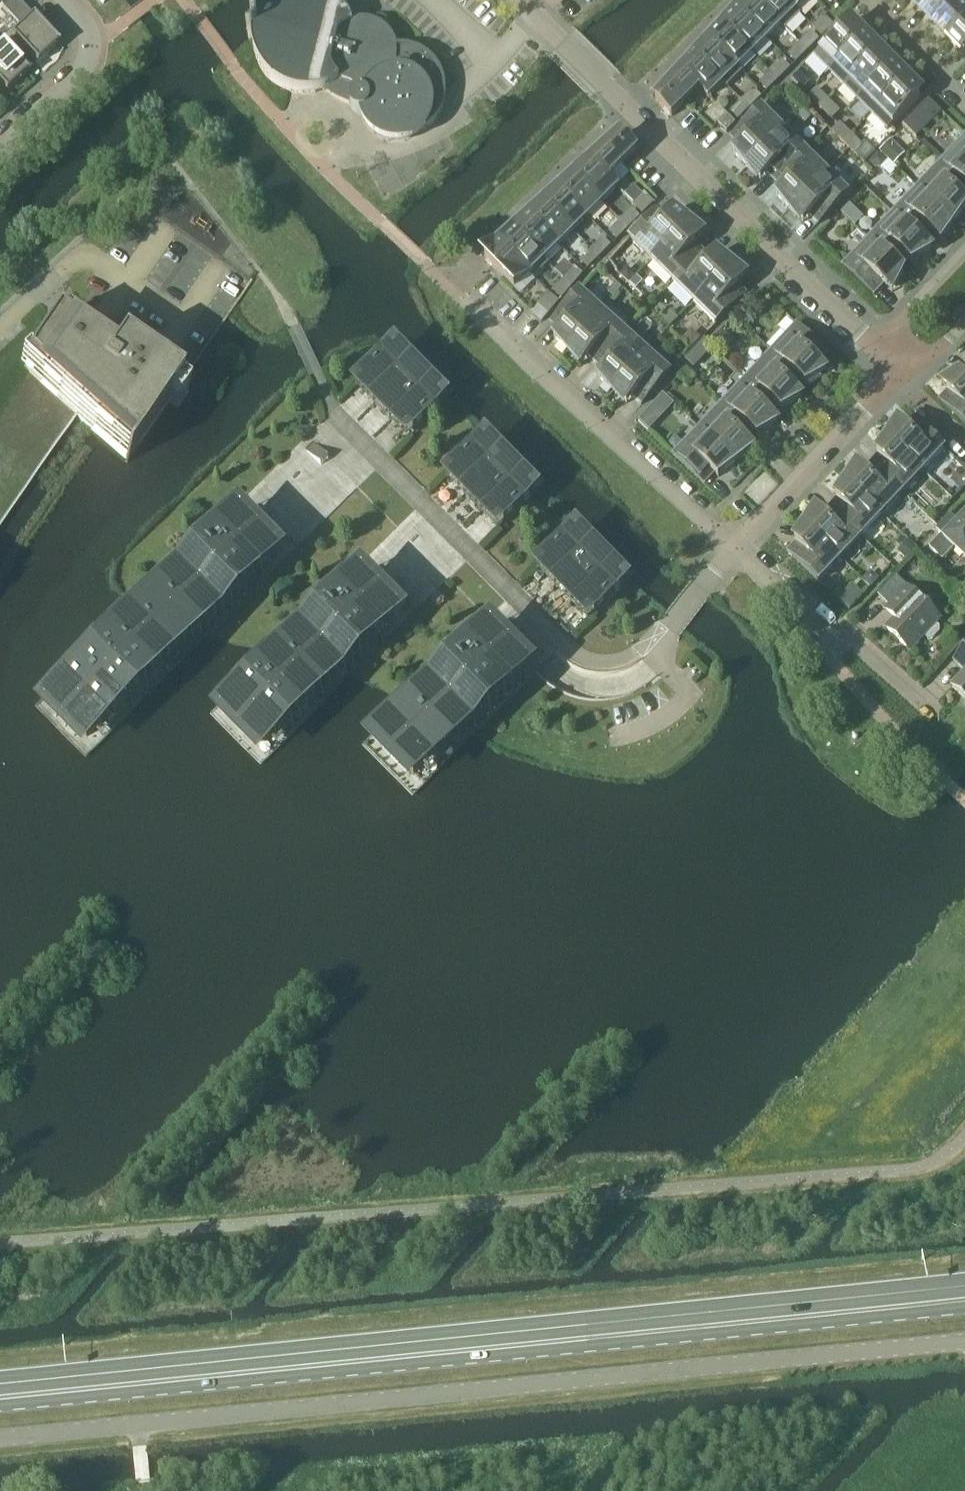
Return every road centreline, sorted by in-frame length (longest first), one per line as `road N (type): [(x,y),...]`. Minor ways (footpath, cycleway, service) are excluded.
road 1 (primary): [(0,1398),(964,1299)]
road 2 (unclassified): [(964,1344),(0,1442)]
road 3 (residential): [(877,346),(519,0)]
road 4 (residential): [(733,548),(435,274)]
road 5 (residential): [(932,710),(856,645),(823,634),(733,548)]
road 6 (residential): [(733,548),(895,370)]
road 7 (unclassified): [(733,548),(653,646),(630,661),(586,665),(560,645)]
road 8 (residential): [(186,320),(87,256),(0,324)]
road 9 (residential): [(64,0),(90,42),(80,73),(0,144)]
road 10 (residential): [(964,98),(868,0)]
road 11 (residential): [(964,251),(877,346)]

